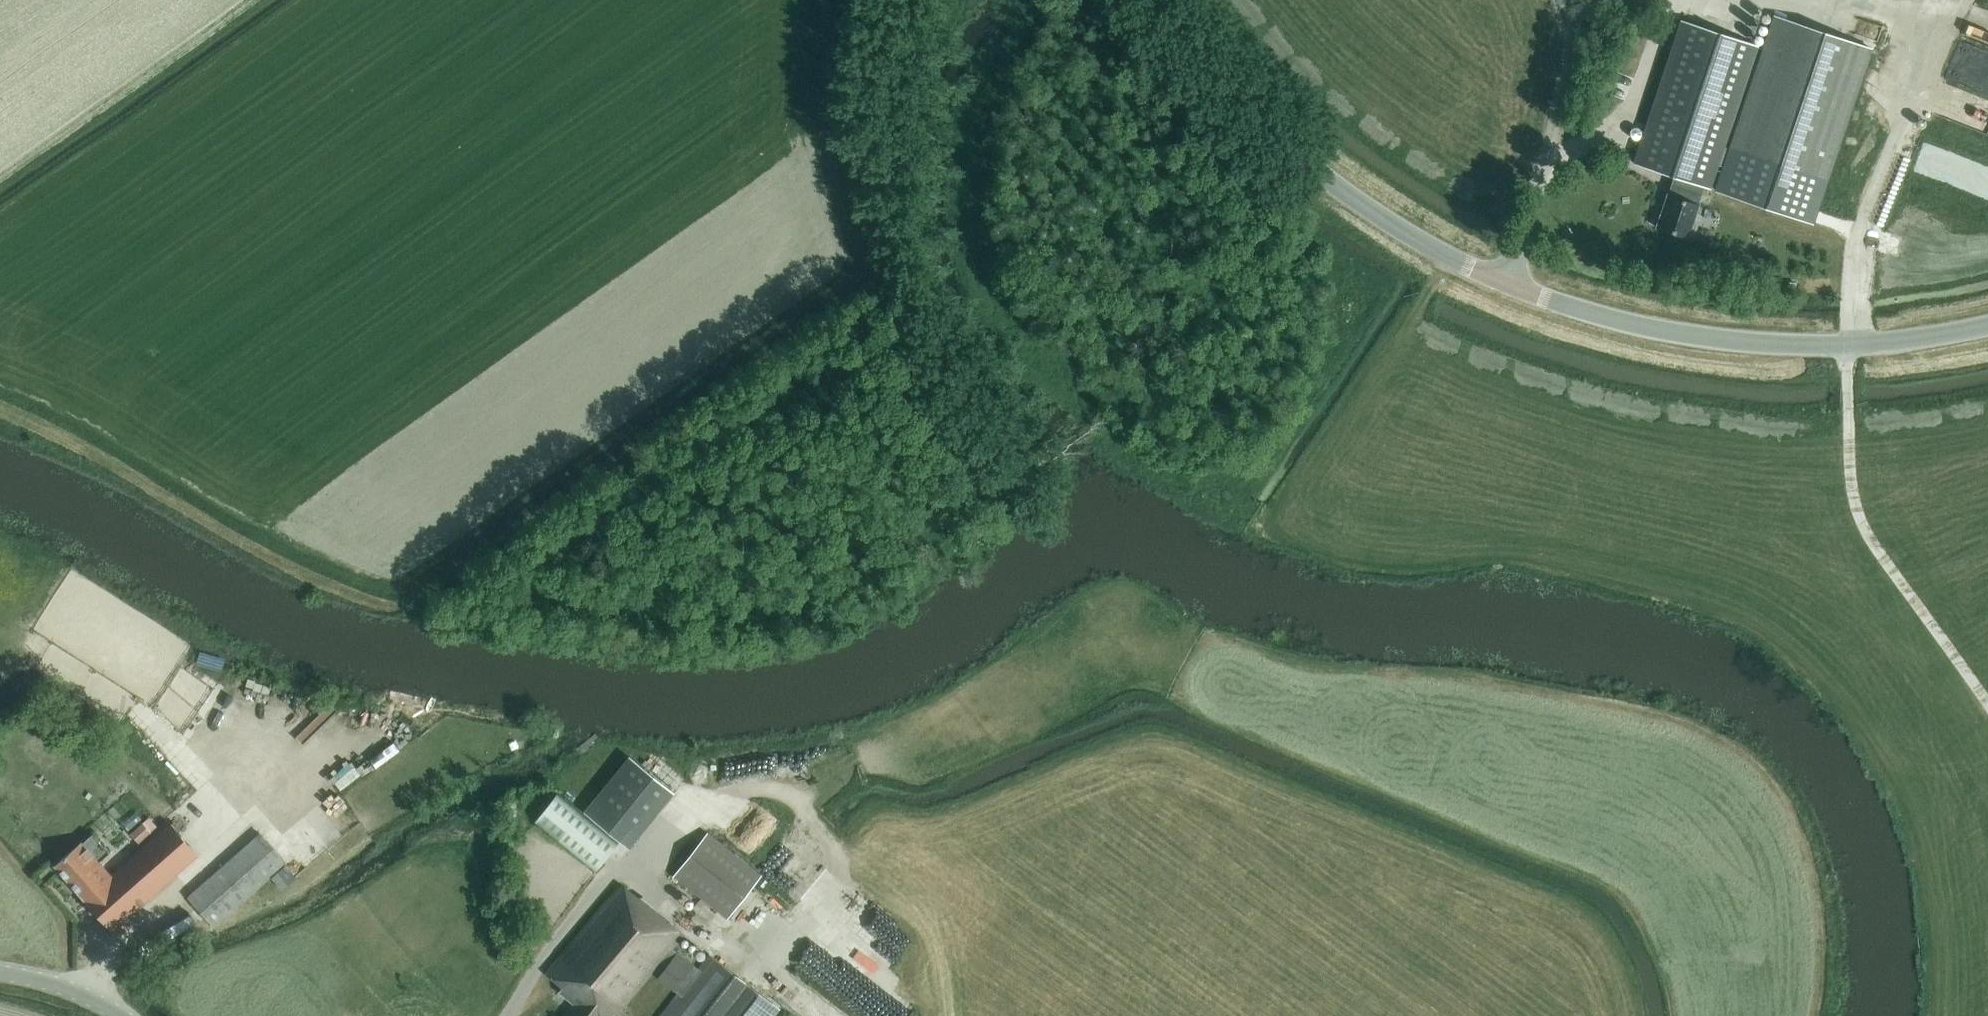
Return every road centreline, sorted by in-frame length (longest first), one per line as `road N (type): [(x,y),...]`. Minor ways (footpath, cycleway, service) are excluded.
road 1 (tertiary): [(1156,0),(1245,109),(1294,152),(1428,246),(1507,284),(1622,321),(1753,343),(1848,345),(1987,326)]
road 2 (track): [(1848,345),(1852,488),(1865,530),(1987,704)]
road 3 (track): [(1553,158),(1550,131),(1570,37),(1556,0)]
road 4 (tertiary): [(122,1015),(66,987),(0,971)]

